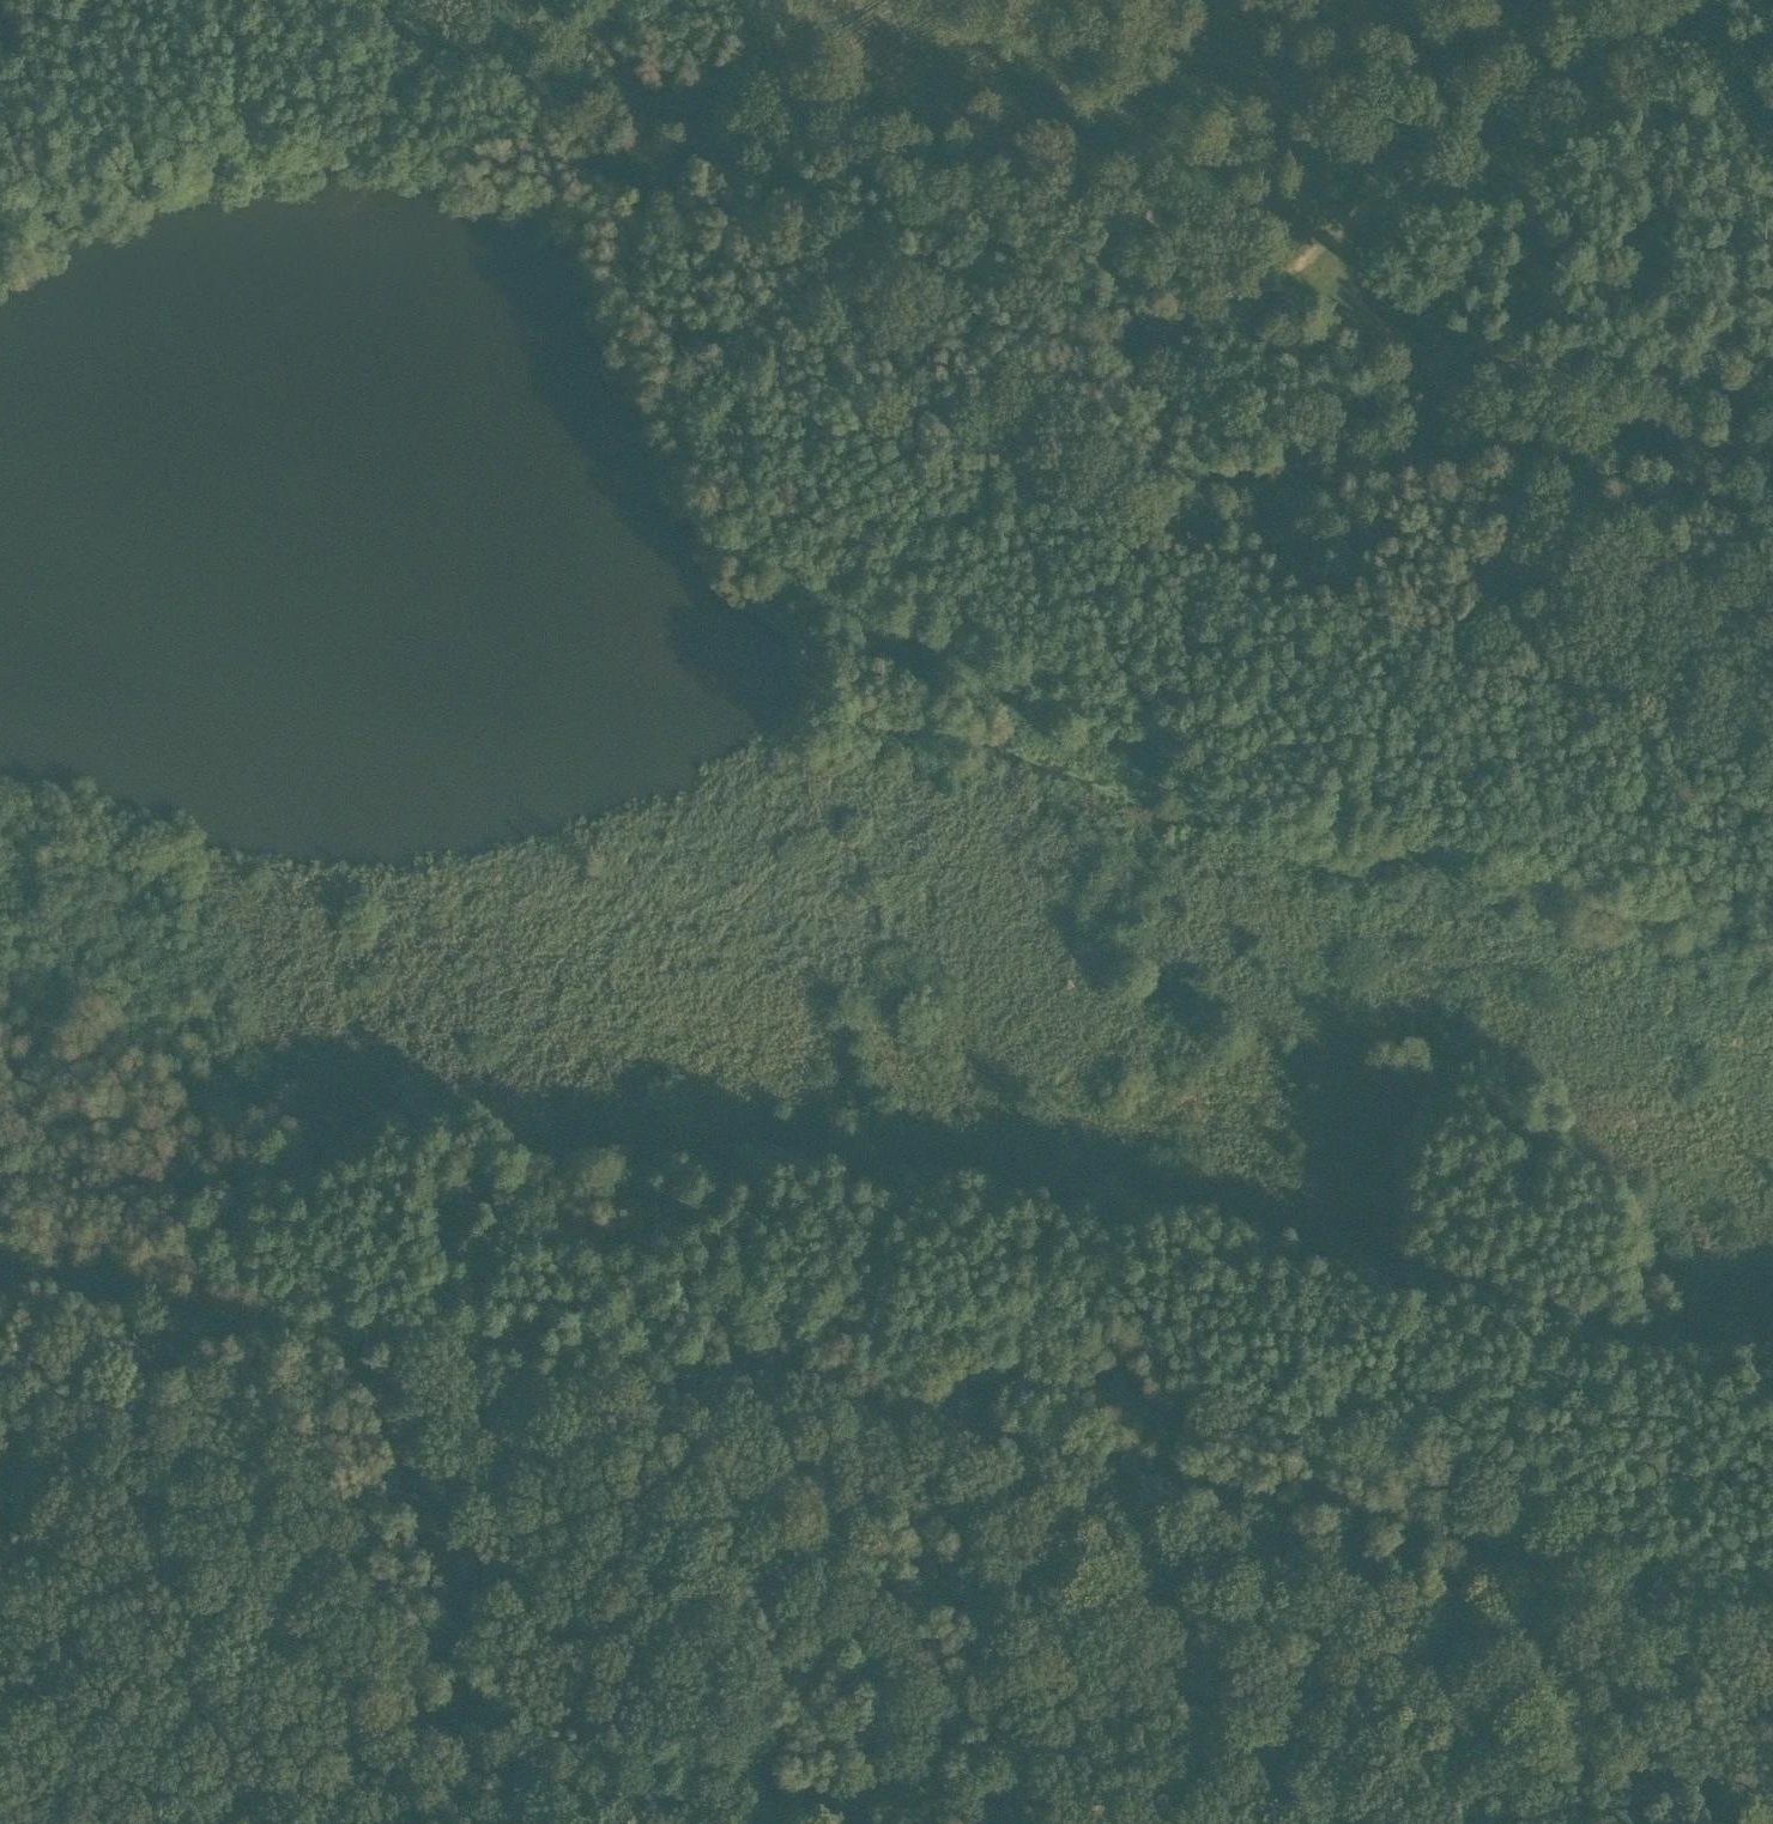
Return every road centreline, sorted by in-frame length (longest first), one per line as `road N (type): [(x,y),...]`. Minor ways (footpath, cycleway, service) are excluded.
road 1 (track): [(1693,0),(1257,290)]
road 2 (track): [(420,1761),(415,1713),(464,1602),(479,1336),(475,1274)]
road 3 (track): [(420,1761),(114,1689),(0,1723)]
road 4 (track): [(580,1823),(420,1761)]

